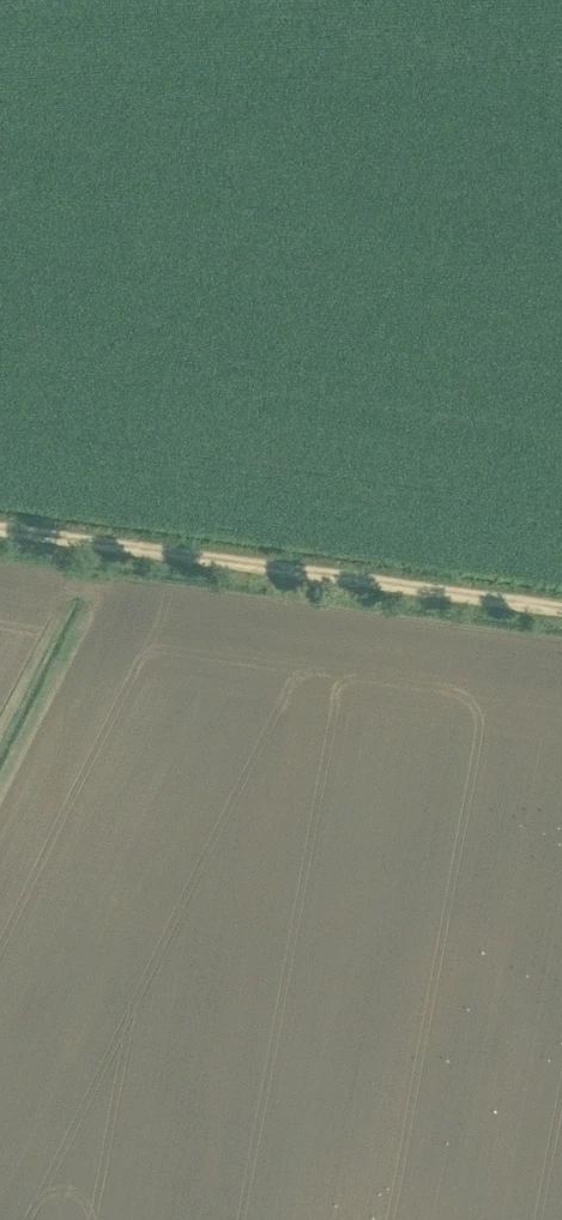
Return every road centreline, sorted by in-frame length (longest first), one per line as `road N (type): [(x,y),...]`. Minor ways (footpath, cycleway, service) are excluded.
road 1 (track): [(0,525),(561,607)]

